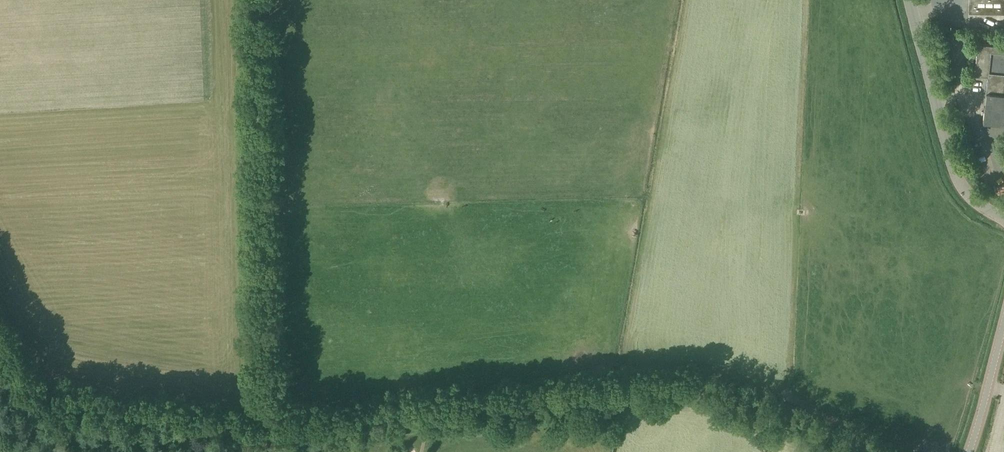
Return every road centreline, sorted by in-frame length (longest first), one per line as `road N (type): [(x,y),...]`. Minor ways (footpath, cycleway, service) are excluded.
road 1 (track): [(283,451),(266,409),(251,0)]
road 2 (unclassified): [(1003,221),(976,203),(952,170),(907,0)]
road 3 (tertiary): [(968,451),(1003,320)]

